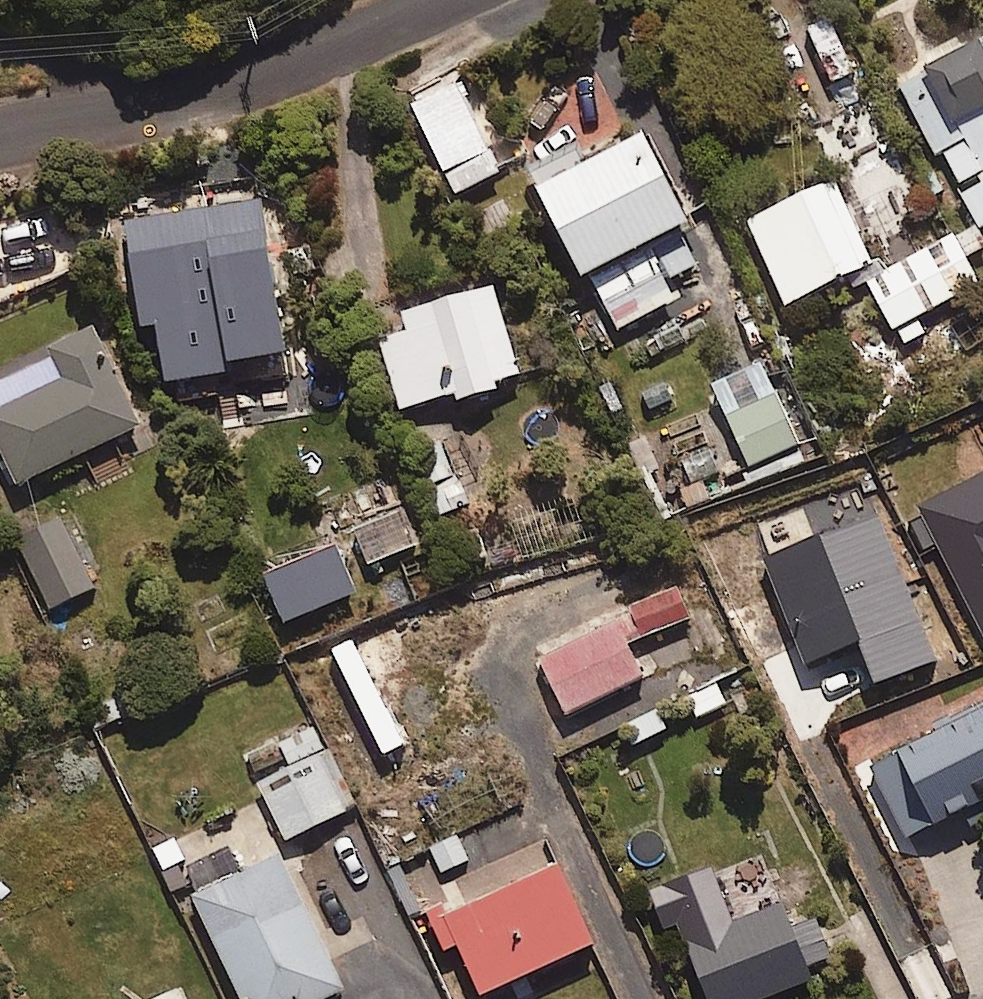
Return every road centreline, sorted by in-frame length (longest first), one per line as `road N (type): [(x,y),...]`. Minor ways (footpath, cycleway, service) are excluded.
road 1 (residential): [(448,0),(367,39),(0,143)]

